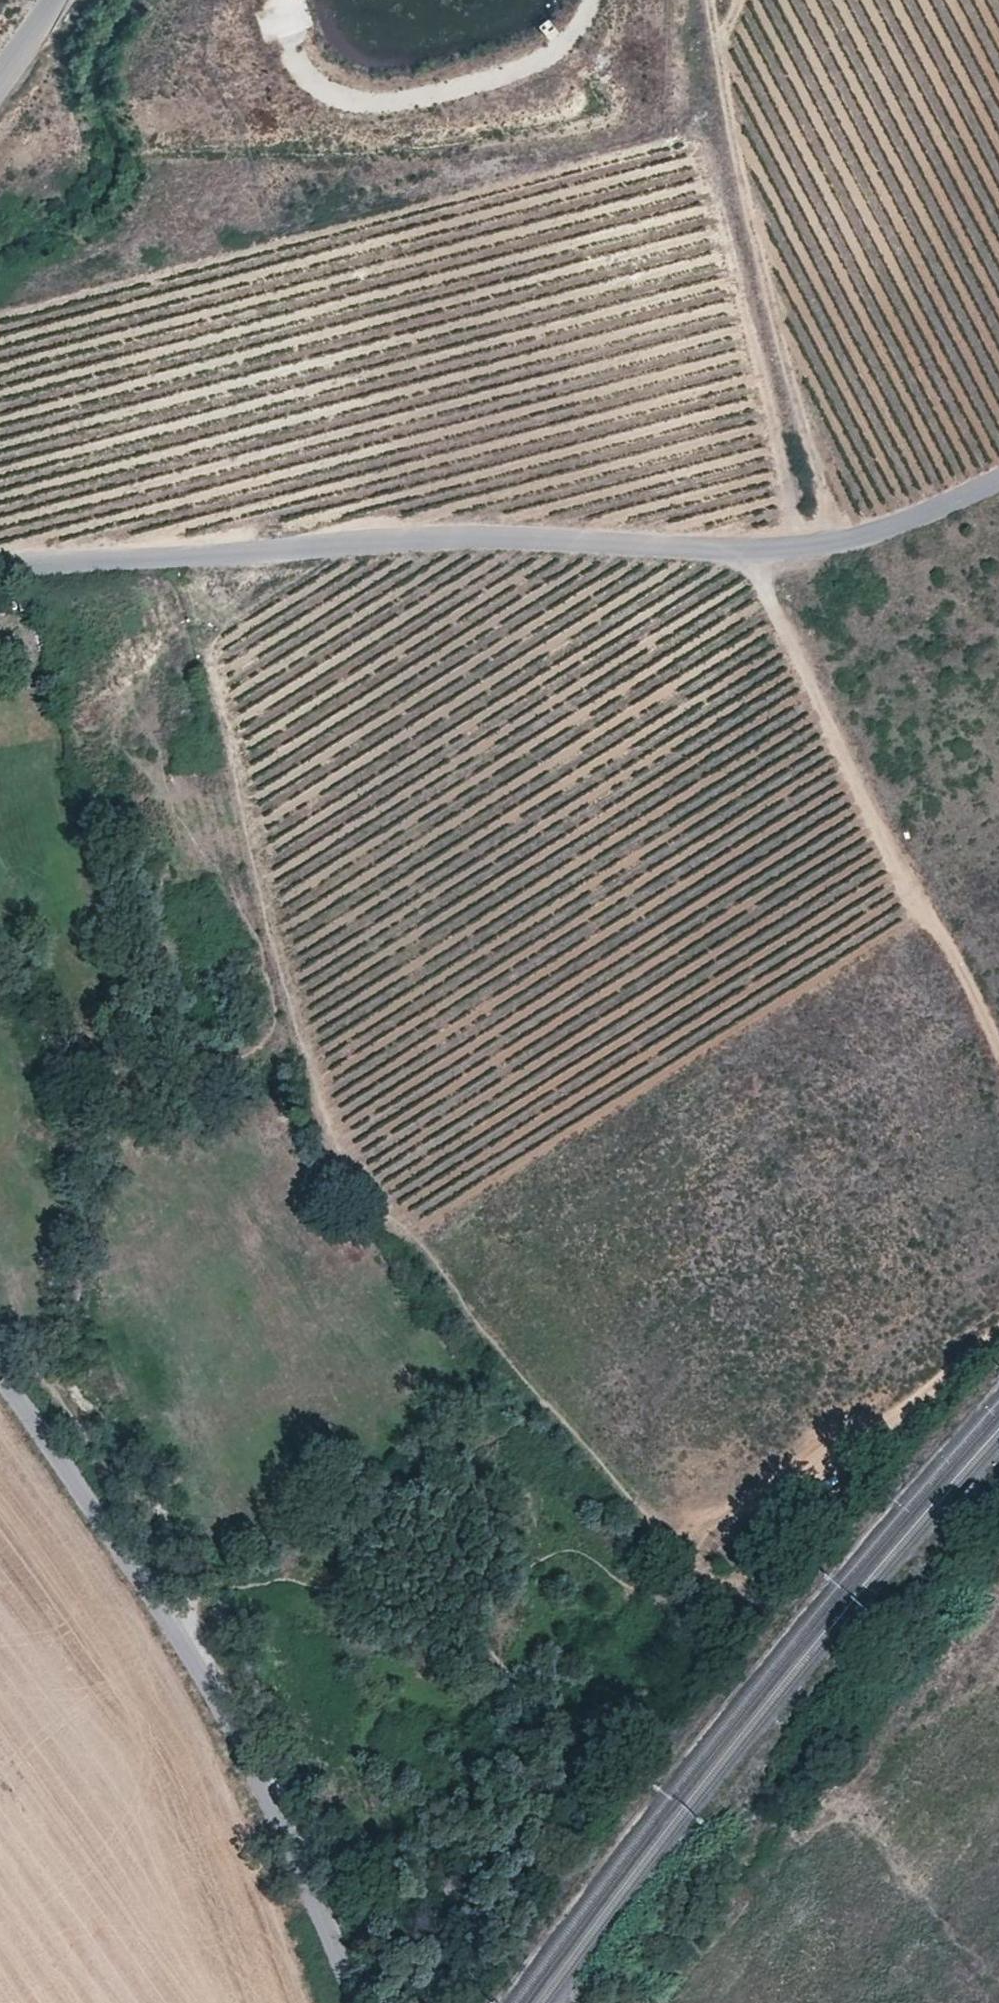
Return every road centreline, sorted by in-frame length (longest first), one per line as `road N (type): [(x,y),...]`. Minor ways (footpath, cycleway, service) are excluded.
road 1 (unclassified): [(0,573),(442,535),(761,550),(903,518),(998,476)]
road 2 (unclassified): [(0,1352),(173,1604),(275,1800),(361,2002)]
road 3 (track): [(593,0),(588,16),(547,58),(371,106),(316,88),(290,55)]

